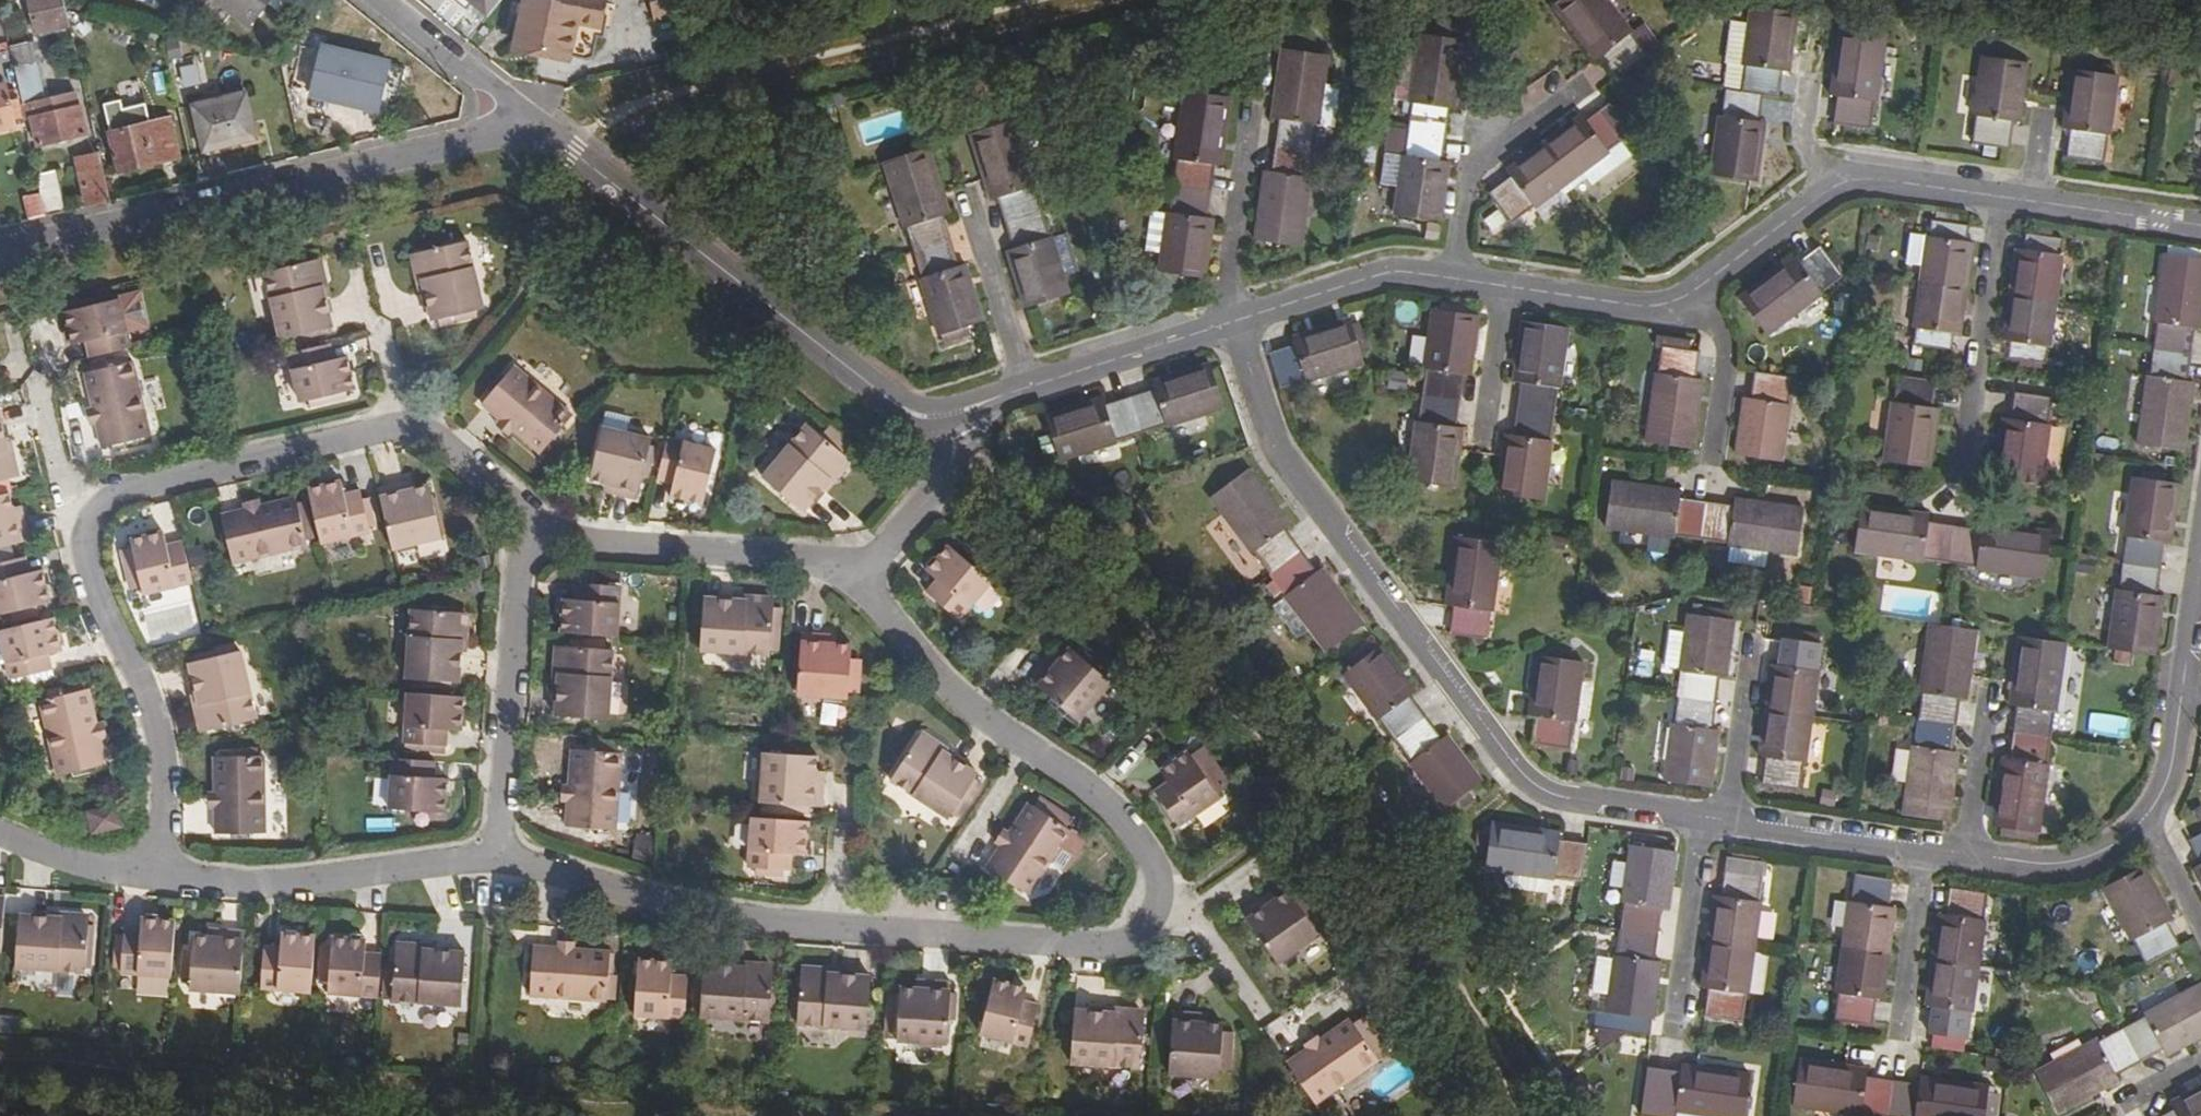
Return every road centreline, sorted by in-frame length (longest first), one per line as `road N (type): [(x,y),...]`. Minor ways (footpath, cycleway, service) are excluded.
road 1 (residential): [(1233,324),(1266,434),(1509,761),(1538,788),(1702,811)]
road 2 (residential): [(544,126),(0,254)]
road 3 (track): [(574,150),(600,123),(634,104),(1068,0)]
road 4 (residential): [(944,415),(922,417),(893,402),(544,126)]
road 5 (residential): [(1157,911),(1164,883),(1107,803),(982,716),(891,626),(854,577)]
road 6 (residential): [(158,875),(164,779),(156,721),(98,602),(85,555),(91,518)]
road 7 (residential): [(498,858),(729,922),(839,930)]
road 8 (residential): [(158,875),(266,886),(498,858)]
road 9 (residential): [(524,524),(557,538),(818,562),(854,577)]
road 10 (residential): [(498,858),(524,524)]
road 11 (residential): [(839,930),(1104,948),(1138,938),(1157,911)]
road 12 (residential): [(91,518),(129,487),(405,425)]
road 13 (residential): [(1959,470),(1998,196)]
road 14 (residential): [(1584,85),(1470,169),(1455,280)]
road 15 (residential): [(1245,93),(1227,275),(1233,324)]
road 16 (residential): [(1455,280),(1395,271),(1233,324)]
road 17 (residential): [(1674,1031),(1702,811)]
road 18 (residential): [(1233,324),(1023,386)]
road 19 (residential): [(959,182),(1023,386)]
road 20 (residential): [(13,328),(68,498),(91,518)]
road 21 (residential): [(1698,289),(1671,304),(1638,307),(1500,285)]
road 22 (residential): [(544,126),(385,0)]
road 23 (residential): [(854,577),(949,472),(954,439),(944,415)]
road 24 (residential): [(1728,825),(1923,854)]
road 25 (residential): [(1963,856),(2067,863),(2113,846),(2145,818)]
road 26 (residential): [(1751,633),(1728,825)]
road 27 (residential): [(1899,1034),(1923,854)]
road 28 (residential): [(2200,226),(2023,199)]
road 29 (residential): [(1713,454),(1725,331),(1698,289)]
road 30 (residential): [(1998,196),(1874,180),(1830,188)]
road 31 (residential): [(1986,690),(1963,856)]
road 32 (residential): [(1830,188),(1698,289)]
road 33 (residential): [(0,834),(49,854),(158,875)]
road 34 (residential): [(405,425),(429,426),(524,524)]
road 35 (residential): [(1479,443),(1500,285)]
road 36 (residential): [(1263,1010),(1202,932),(1157,911)]
road 37 (residential): [(2181,696),(2200,549)]
road 38 (residential): [(2145,818),(2167,781),(2181,696)]
road 39 (residential): [(1808,71),(1800,121),(1830,188)]
road 40 (residential): [(2200,926),(2145,818)]

